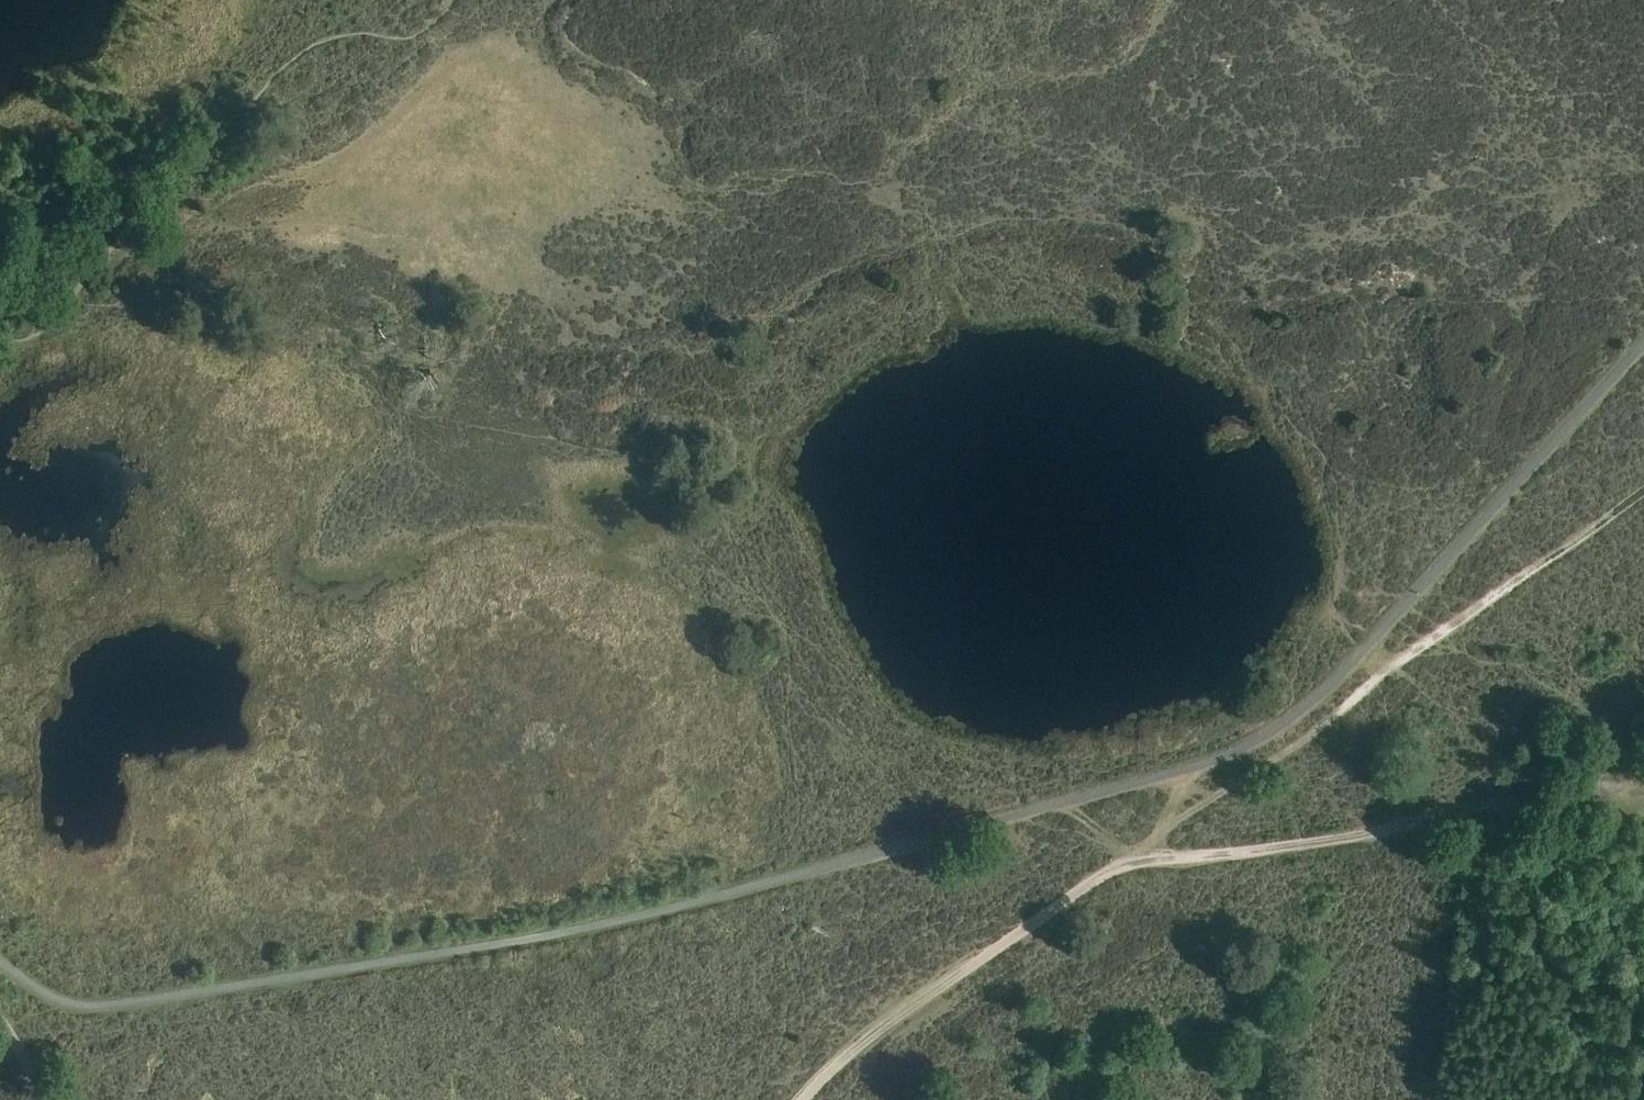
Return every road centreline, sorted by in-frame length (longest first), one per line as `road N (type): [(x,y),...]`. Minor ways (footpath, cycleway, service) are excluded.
road 1 (track): [(1156,836),(1643,486)]
road 2 (track): [(1135,856),(1179,858),(1389,829),(1587,788),(1605,792)]
road 3 (track): [(805,1099),(846,1058),(1135,856)]

